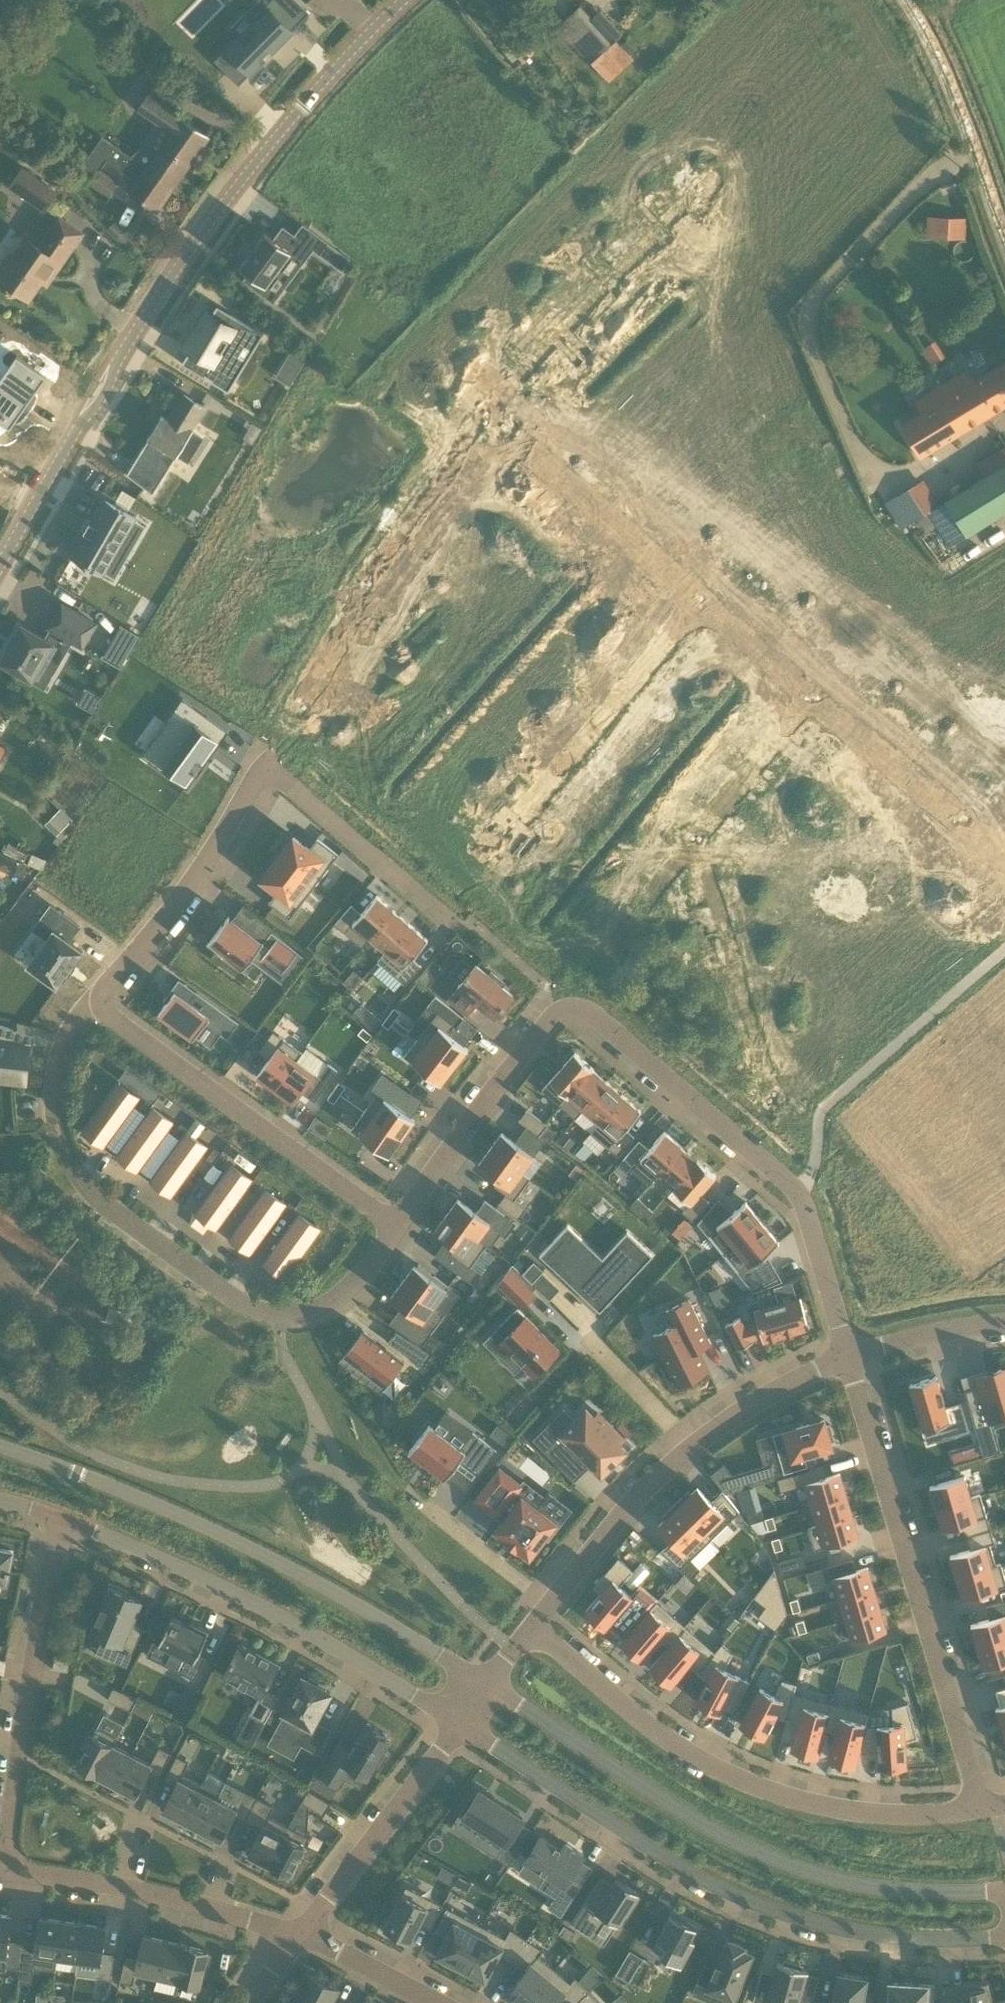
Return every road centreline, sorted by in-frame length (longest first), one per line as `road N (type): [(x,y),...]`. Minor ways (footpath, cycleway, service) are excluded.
road 1 (tertiary): [(0,573),(194,242),(301,106),(400,0)]
road 2 (residential): [(93,1002),(76,1024),(58,1086),(58,1127),(79,1187),(250,1316),(315,1310),(358,1280),(400,1223)]
road 3 (residential): [(458,1731),(659,1858),(818,1924),(942,1940),(1004,1935)]
road 4 (residential): [(1004,1889),(955,1893),(832,1881),(703,1826),(491,1691)]
road 5 (residential): [(491,1691),(366,1608),(213,1531),(0,1449)]
road 6 (residential): [(979,1812),(864,1813),(793,1802),(717,1770),(634,1713),(534,1622)]
road 7 (residential): [(979,1812),(848,1358)]
road 8 (residential): [(59,1525),(267,1611),(458,1731)]
road 9 (residential): [(267,768),(362,595),(489,419)]
road 10 (residential): [(93,1002),(400,1223)]
road 11 (residential): [(4,1874),(38,1605),(59,1525)]
road 12 (residential): [(695,847),(771,1091),(775,1128),(763,1162)]
road 13 (residential): [(489,419),(707,191)]
road 14 (residential): [(703,599),(512,830)]
road 15 (residential): [(296,1935),(140,1894),(4,1874)]
road 16 (residential): [(267,768),(93,1002)]
road 17 (residential): [(489,419),(703,599)]
road 18 (unclassified): [(1004,250),(936,61),(901,0)]
road 19 (residential): [(296,1935),(458,1731)]
road 20 (residential): [(400,1223),(550,1016)]
road 21 (residential): [(459,933),(267,768)]
road 22 (residential): [(815,699),(1004,863)]
road 23 (residential): [(763,1162),(571,1008)]
road 24 (residential): [(695,847),(550,1016)]
road 25 (residential): [(848,1358),(801,1194),(763,1162)]
road 26 (residential): [(548,1603),(687,1447)]
road 27 (residential): [(815,699),(695,847)]
road 28 (residential): [(687,1447),(748,1405),(848,1358)]
road 29 (residential): [(848,1358),(1004,1322)]
road 30 (residential): [(432,2002),(296,1935)]
road 31 (residential): [(703,599),(815,699)]
road 32 (residential): [(431,1516),(548,1603)]
road 33 (residential): [(593,1349),(687,1447)]

